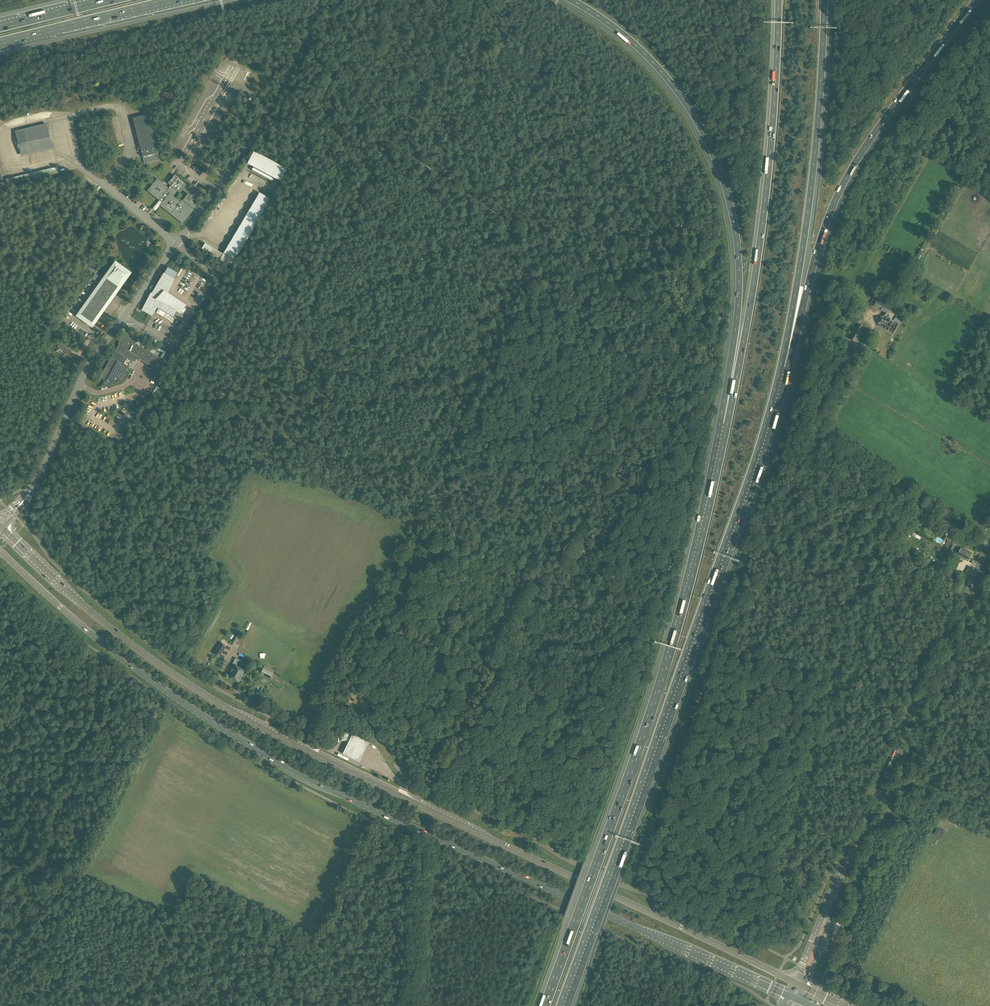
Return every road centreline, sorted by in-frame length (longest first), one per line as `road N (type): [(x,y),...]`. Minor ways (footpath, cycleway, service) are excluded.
road 1 (primary): [(794,981),(243,717),(114,630),(2,528)]
road 2 (primary): [(0,550),(119,656),(279,762),(788,996)]
road 3 (track): [(454,731),(540,579),(563,472),(623,395),(659,365),(666,333),(324,92)]
road 4 (motorway): [(564,1005),(780,384)]
road 5 (motorway): [(716,460),(660,685),(545,1005)]
road 6 (unclassified): [(37,482),(86,371),(263,120),(320,0)]
road 7 (motorway): [(570,0),(612,26),(670,83),(725,189),(739,279),(716,460)]
road 8 (motorway): [(778,0),(761,236),(716,460)]
road 9 (motorway): [(780,384),(823,234),(849,175),(977,0)]
road 10 (primary): [(824,923),(989,544)]
road 11 (motorway): [(780,384),(813,177),(824,0)]
road 12 (unclassified): [(989,544),(824,434),(823,418),(876,328)]
road 13 (track): [(550,250),(523,285),(416,519)]
road 14 (track): [(989,123),(902,278),(868,301),(876,328)]
road 15 (track): [(394,143),(385,146),(294,337)]
road 16 (track): [(425,845),(423,867),(397,873),(325,1005)]
road 17 (track): [(416,519),(343,672)]
road 18 (track): [(0,965),(52,890),(0,854)]
road 19 (track): [(423,867),(410,1005)]
road 20 (track): [(343,672),(454,731)]
road 21 (motorway): [(0,43),(120,14)]

